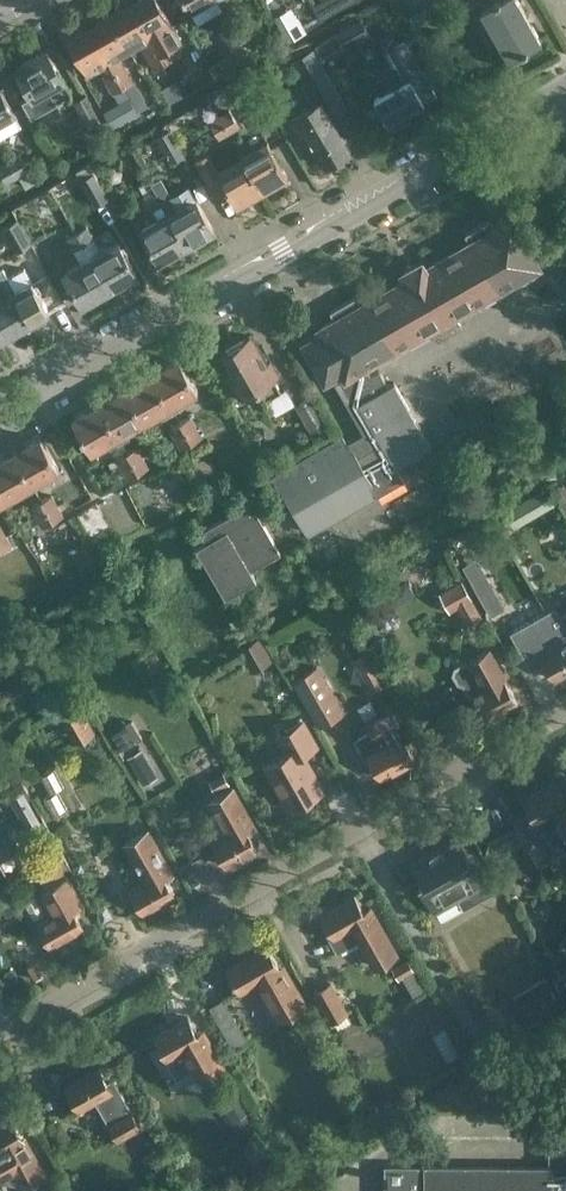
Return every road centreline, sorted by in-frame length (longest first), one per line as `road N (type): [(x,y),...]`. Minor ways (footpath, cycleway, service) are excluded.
road 1 (residential): [(2,1031),(565,712)]
road 2 (unclassified): [(0,404),(565,100)]

